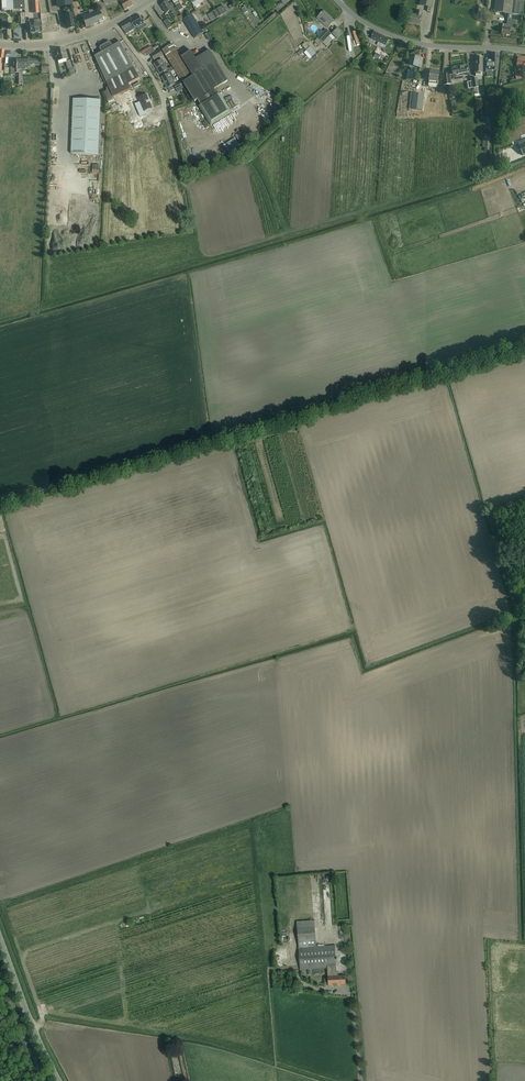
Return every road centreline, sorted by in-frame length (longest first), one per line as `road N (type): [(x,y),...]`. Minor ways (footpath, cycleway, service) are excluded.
road 1 (unclassified): [(0,504),(524,350)]
road 2 (unclassified): [(524,50),(391,35),(338,0)]
road 3 (unclassified): [(59,1080),(0,939)]

